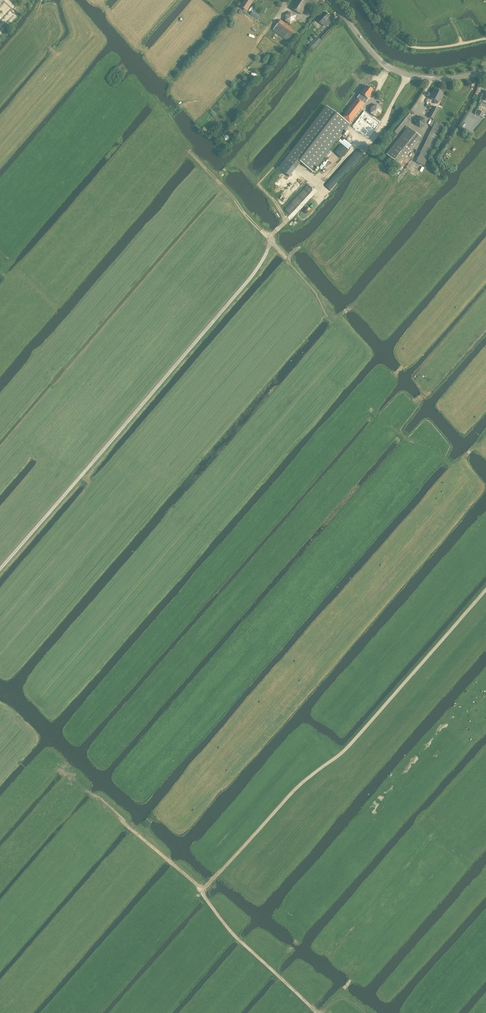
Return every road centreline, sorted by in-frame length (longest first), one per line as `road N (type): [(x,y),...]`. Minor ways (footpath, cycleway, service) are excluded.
road 1 (track): [(0,569),(258,267),(284,223)]
road 2 (track): [(208,886),(288,797),(343,752),(485,590)]
road 3 (track): [(484,163),(376,291),(334,321),(289,260),(301,247)]
road 4 (track): [(363,1012),(352,1005),(315,1010),(224,923),(202,892),(208,886),(165,858)]
road 5 (tertiary): [(485,72),(437,79),(399,72),(370,52),(331,0)]
road 6 (track): [(286,0),(225,86),(174,112)]
road 7 (unclassified): [(485,38),(409,46),(370,0)]

